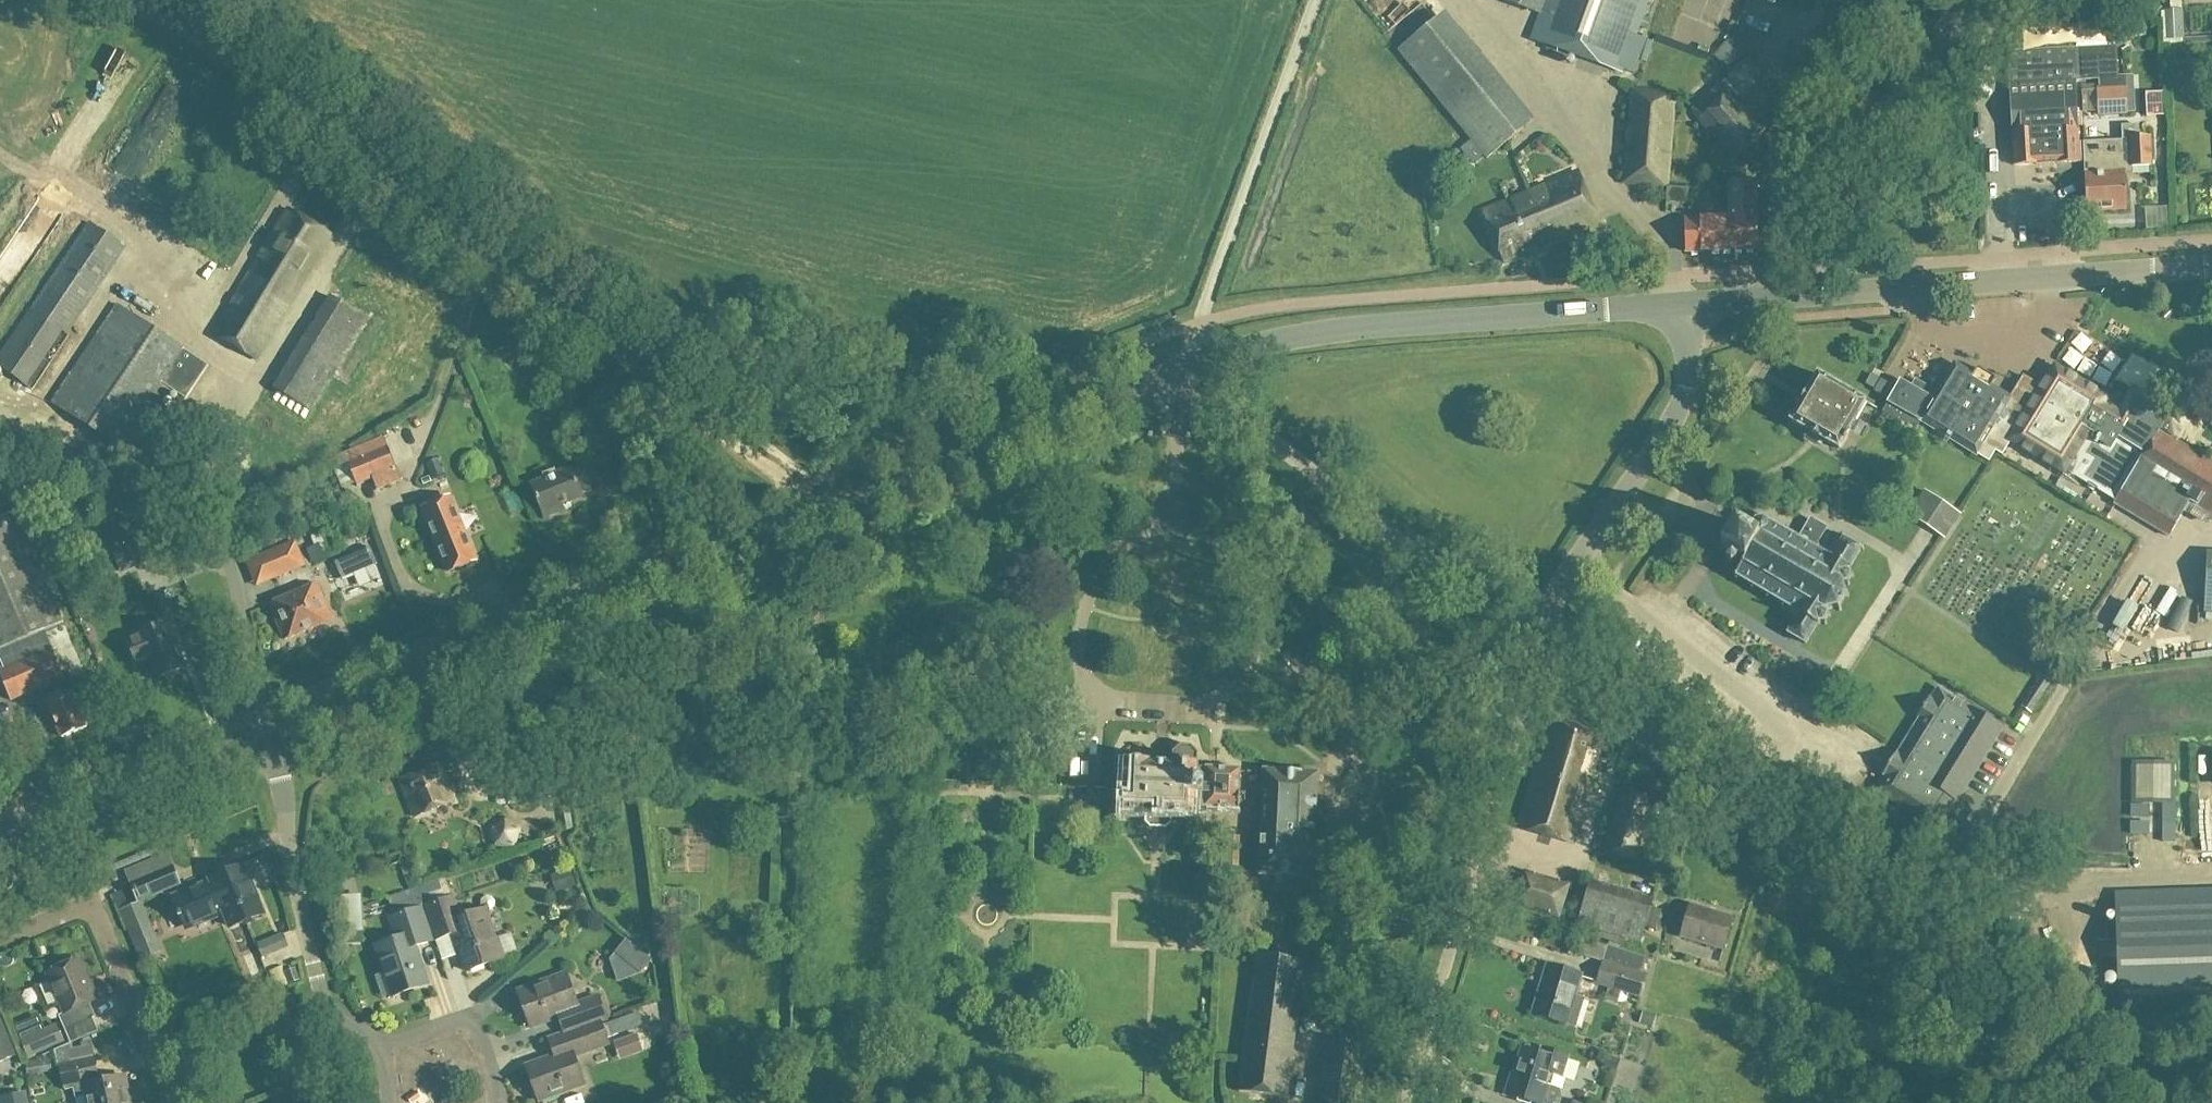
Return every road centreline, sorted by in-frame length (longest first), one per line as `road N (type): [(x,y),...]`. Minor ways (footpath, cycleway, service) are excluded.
road 1 (tertiary): [(274,746),(1181,368),(1314,334),(1684,304)]
road 2 (track): [(150,0),(796,488)]
road 3 (residential): [(1896,939),(1937,892),(2136,571),(2211,538)]
road 4 (residential): [(1403,1102),(1539,653)]
road 5 (unclassified): [(1896,939),(1539,653)]
road 6 (tertiary): [(2211,269),(1795,296)]
road 7 (unclassified): [(1539,653),(1519,635),(1678,411),(1690,361),(1684,304)]
road 8 (unclassified): [(1775,298),(1772,272),(1784,236),(1823,181),(1897,89),(1990,0)]
road 9 (residential): [(380,1043),(324,999),(300,908),(274,746)]
road 10 (residential): [(175,1102),(91,903),(0,943)]
road 11 (tertiary): [(0,861),(274,746)]
road 12 (unclassified): [(2040,1102),(1896,939)]
road 13 (residential): [(380,1043),(472,1014),(502,1102)]

